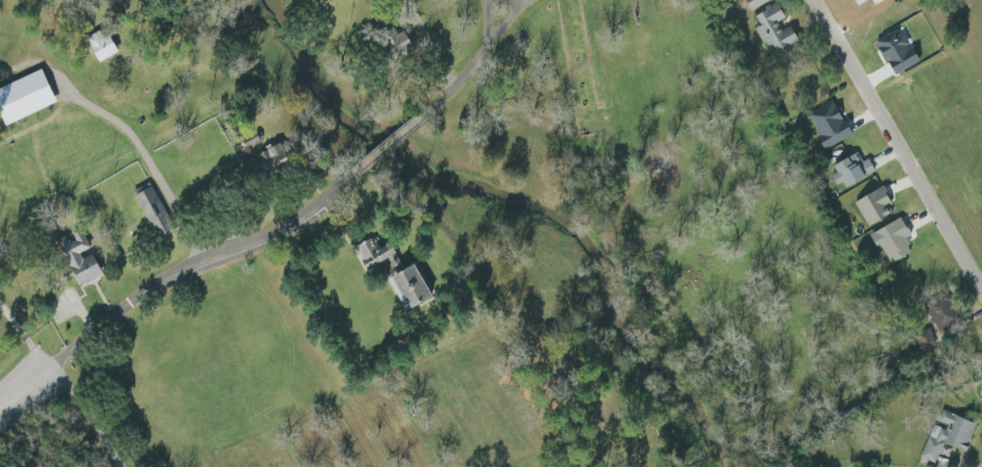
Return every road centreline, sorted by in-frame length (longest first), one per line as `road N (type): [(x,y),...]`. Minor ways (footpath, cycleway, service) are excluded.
road 1 (residential): [(46,367),(156,284),(293,223),(339,187)]
road 2 (residential): [(981,281),(811,0)]
road 3 (residential): [(118,466),(0,295)]

